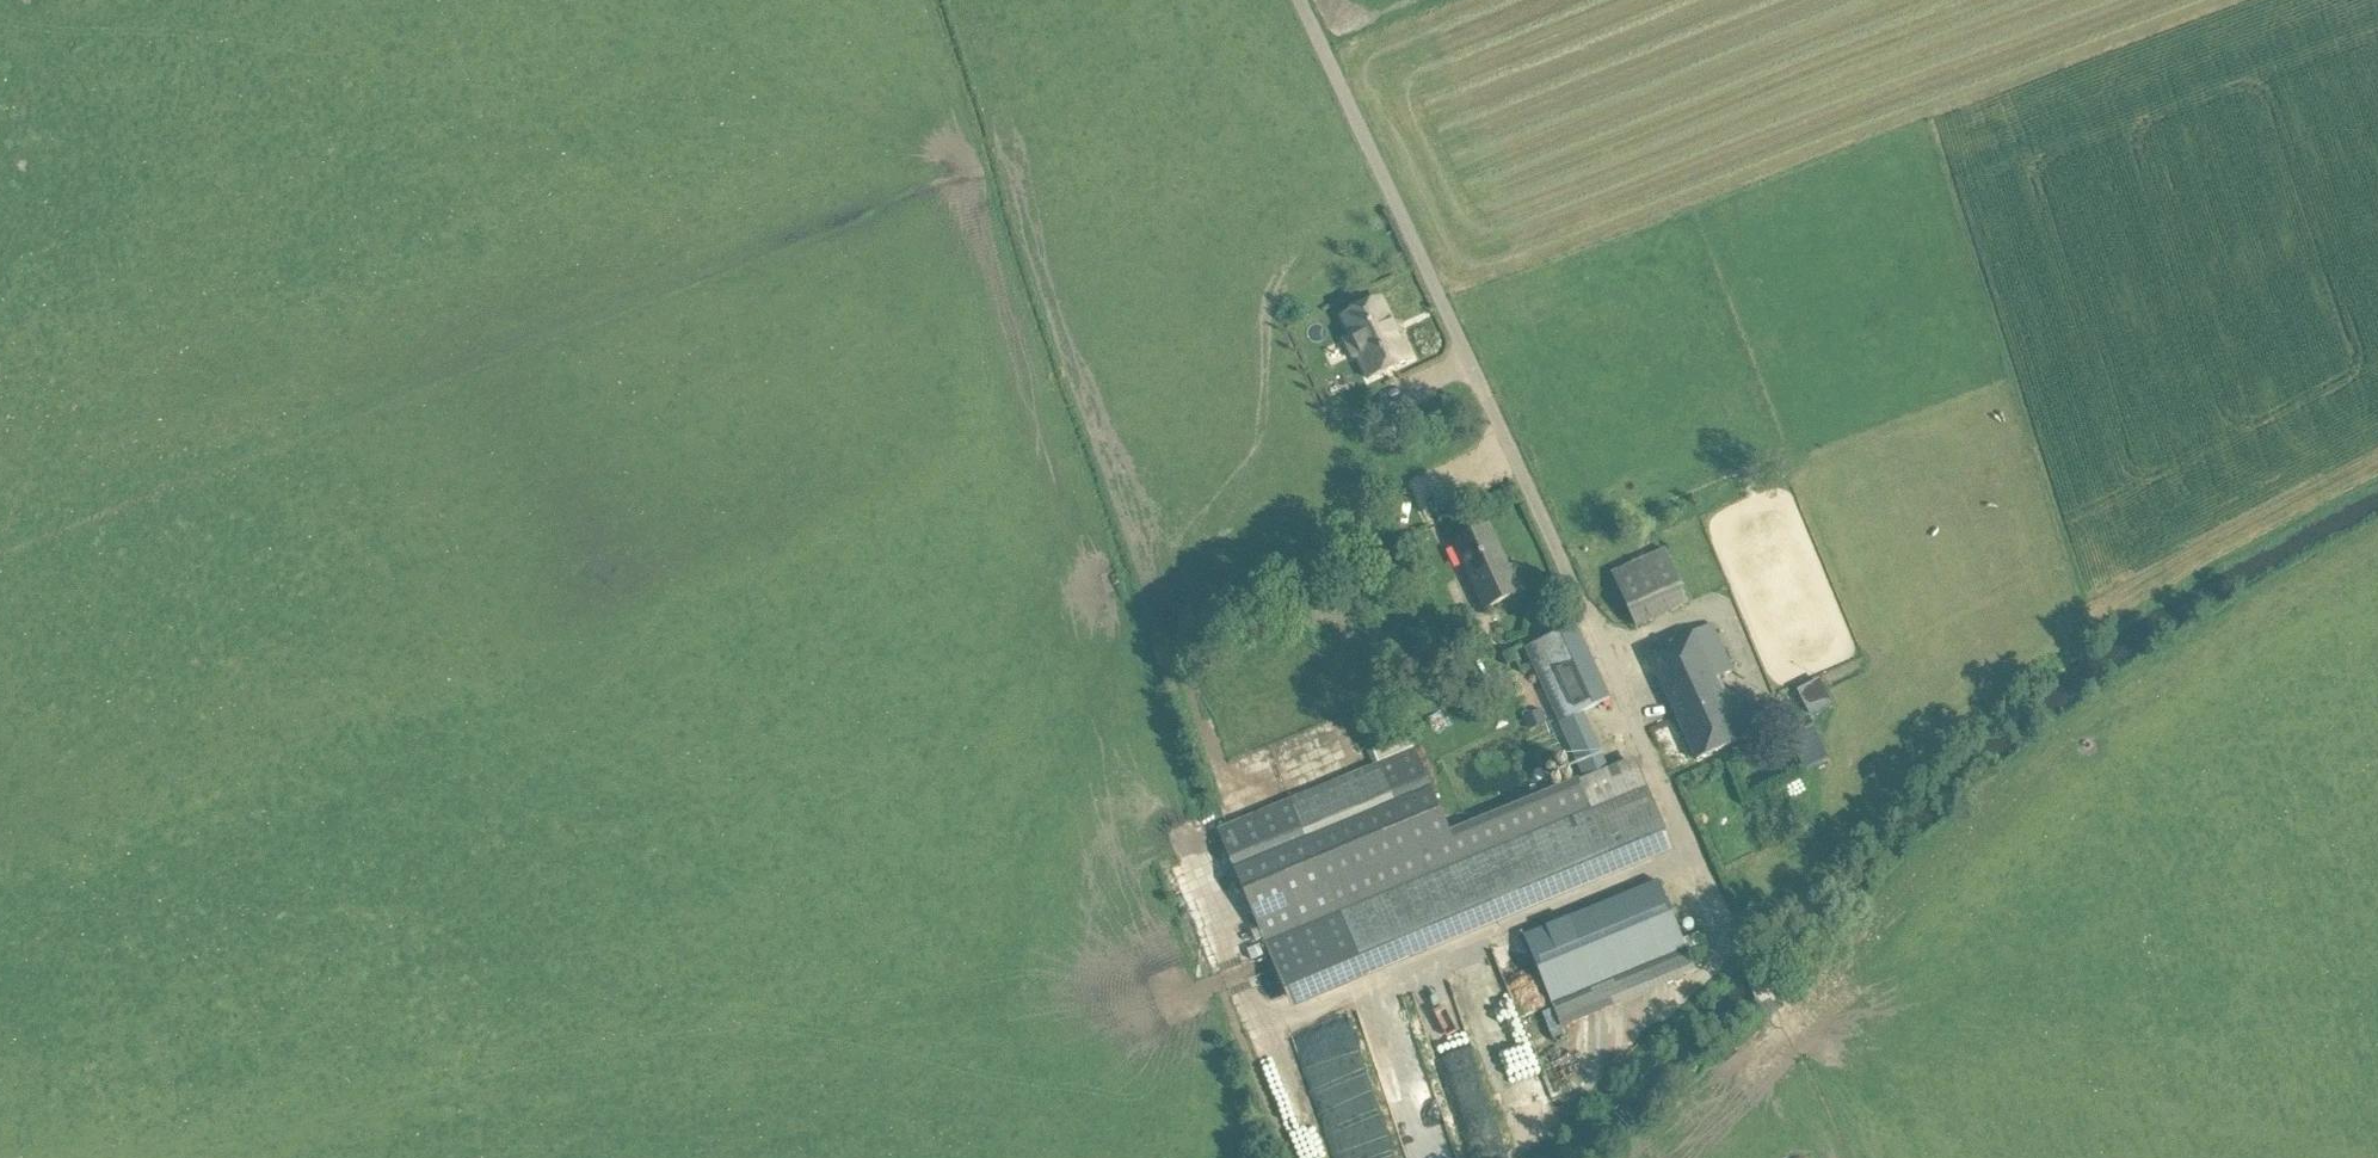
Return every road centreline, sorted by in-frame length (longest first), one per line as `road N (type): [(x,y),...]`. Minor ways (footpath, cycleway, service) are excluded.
road 1 (unclassified): [(1737,934),(1300,0)]

